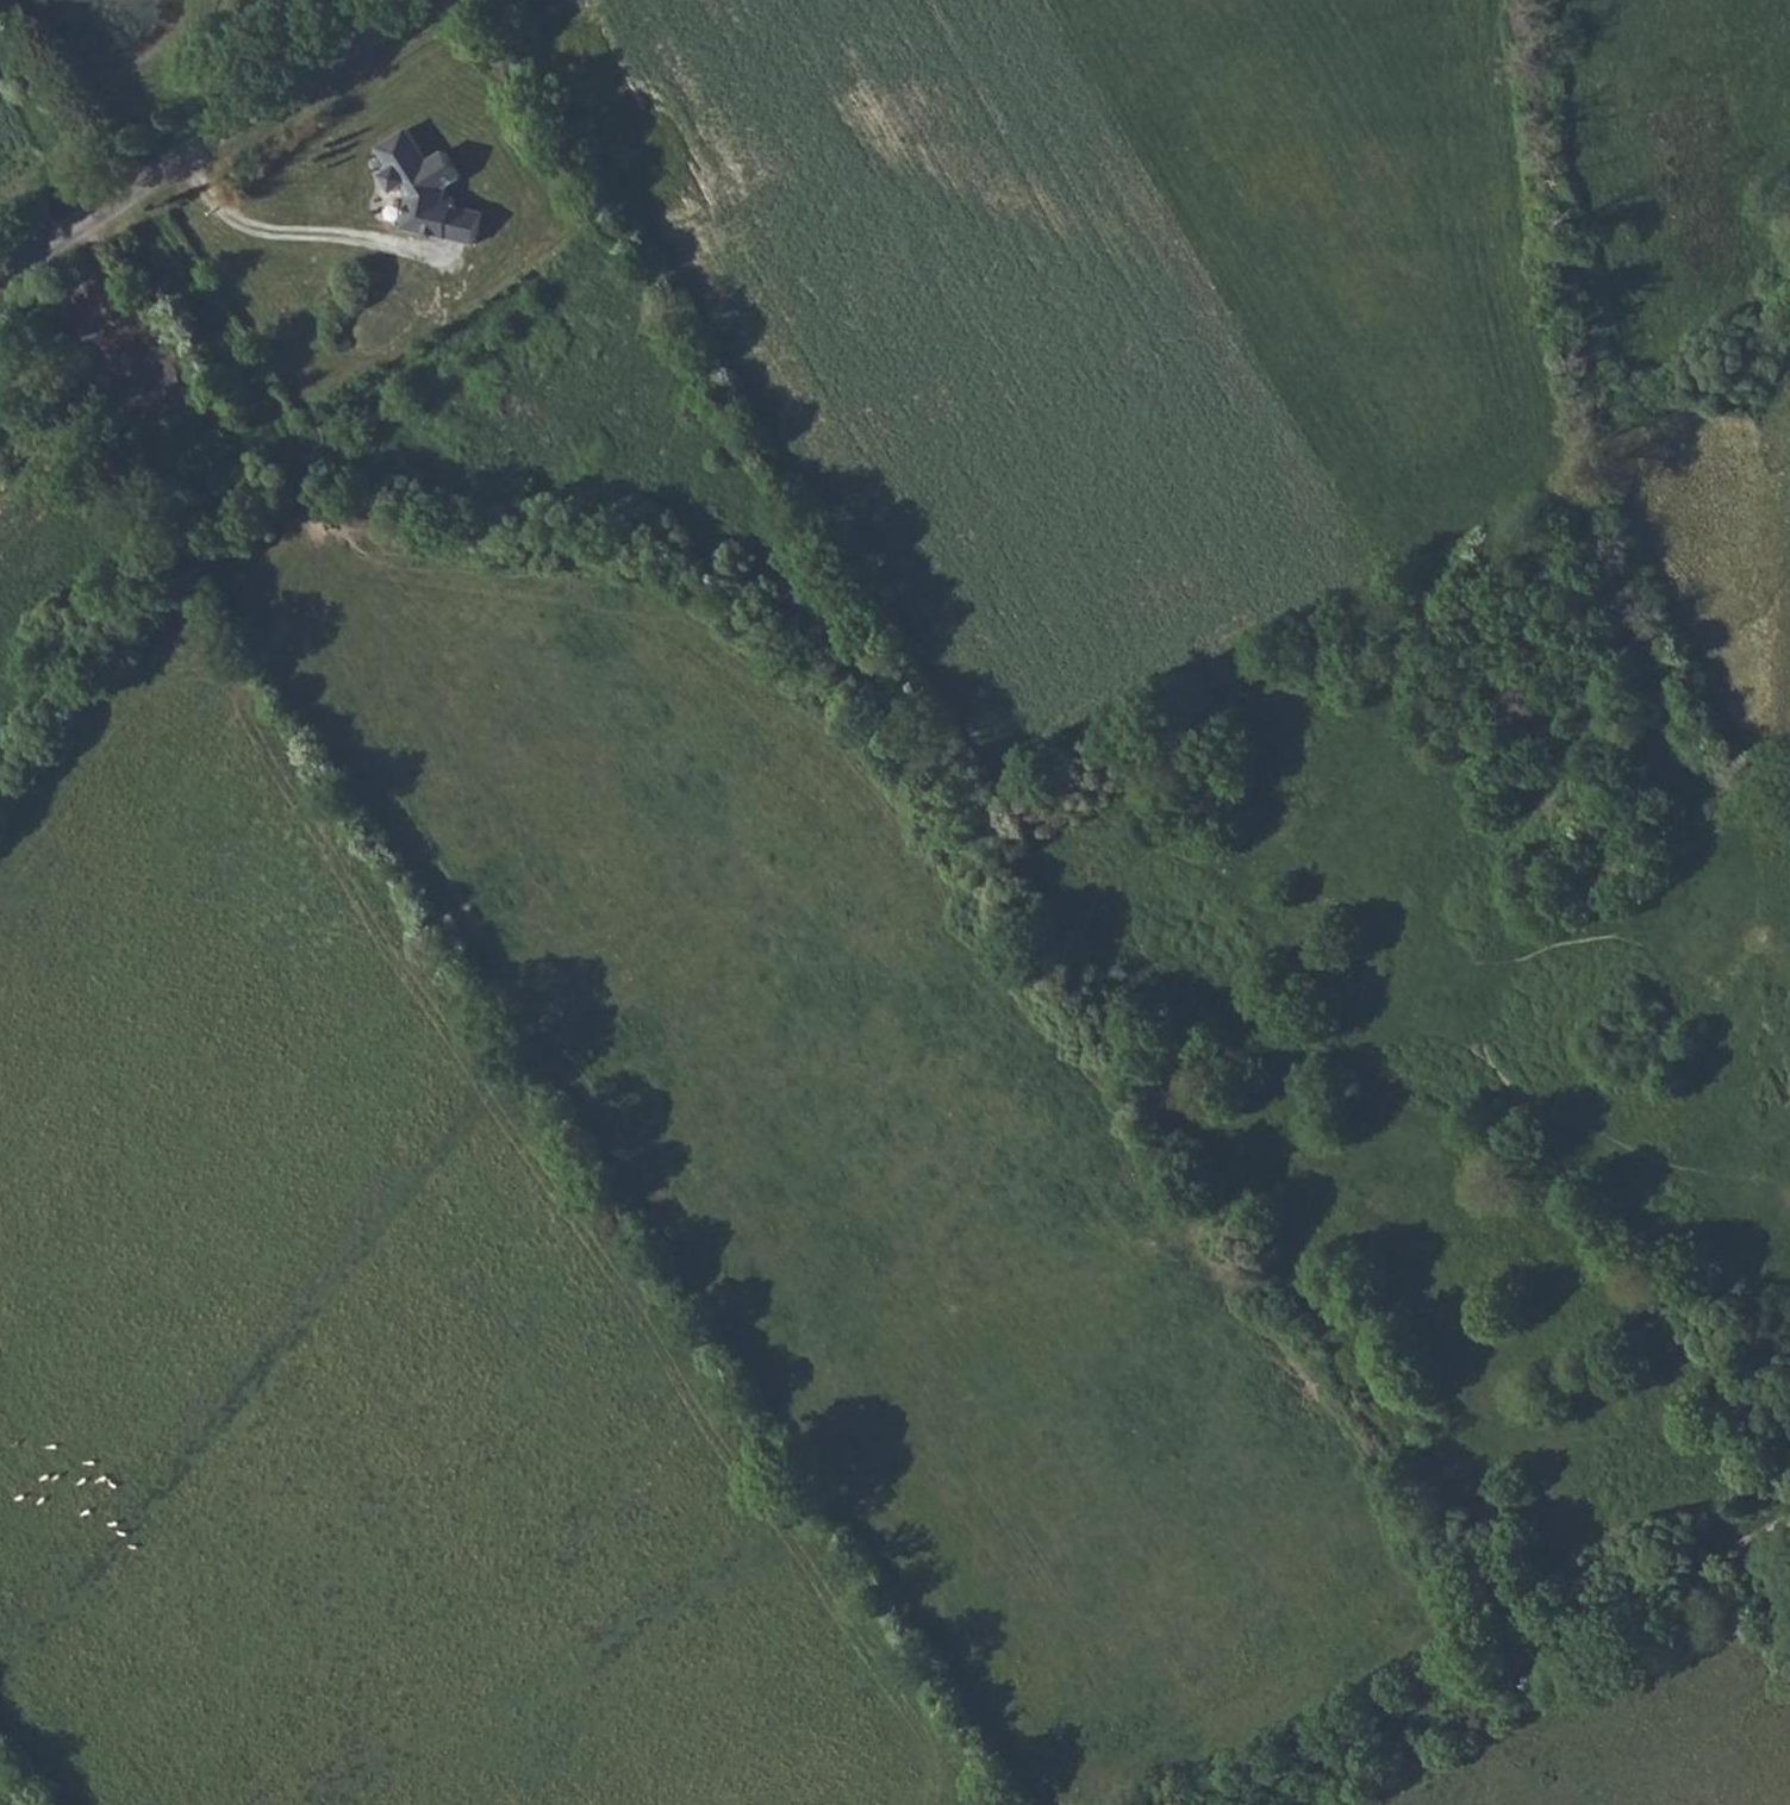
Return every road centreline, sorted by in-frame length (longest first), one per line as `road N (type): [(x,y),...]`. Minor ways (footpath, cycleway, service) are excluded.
road 1 (track): [(1250,1804),(1789,1525)]
road 2 (unclassified): [(0,269),(411,0)]

